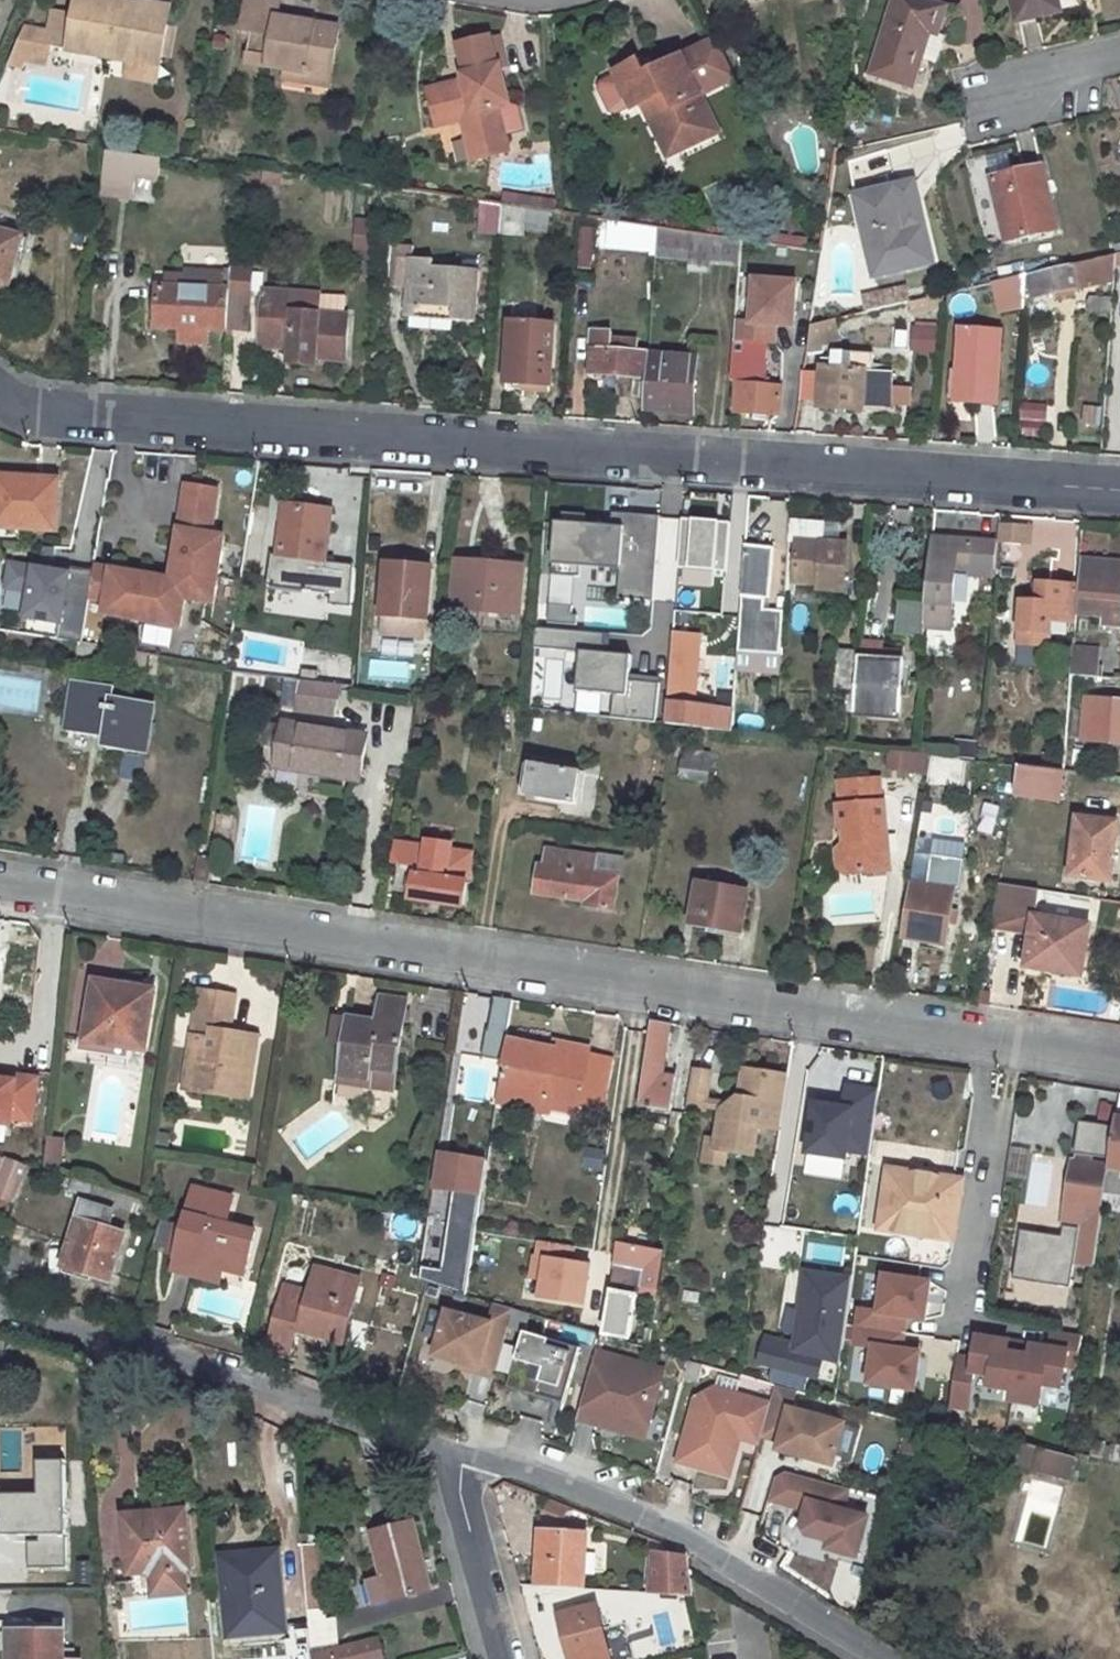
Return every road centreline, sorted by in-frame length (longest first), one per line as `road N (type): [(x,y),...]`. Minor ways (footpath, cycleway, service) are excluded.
road 1 (residential): [(1119,1053),(0,883)]
road 2 (residential): [(0,393),(24,413),(1119,495)]
road 3 (residential): [(0,1304),(449,1440)]
road 4 (residential): [(664,1527),(859,1658)]
road 5 (residential): [(449,1440),(664,1527)]
road 6 (residential): [(508,1658),(449,1440)]
road 7 (residential): [(967,91),(1119,54)]

